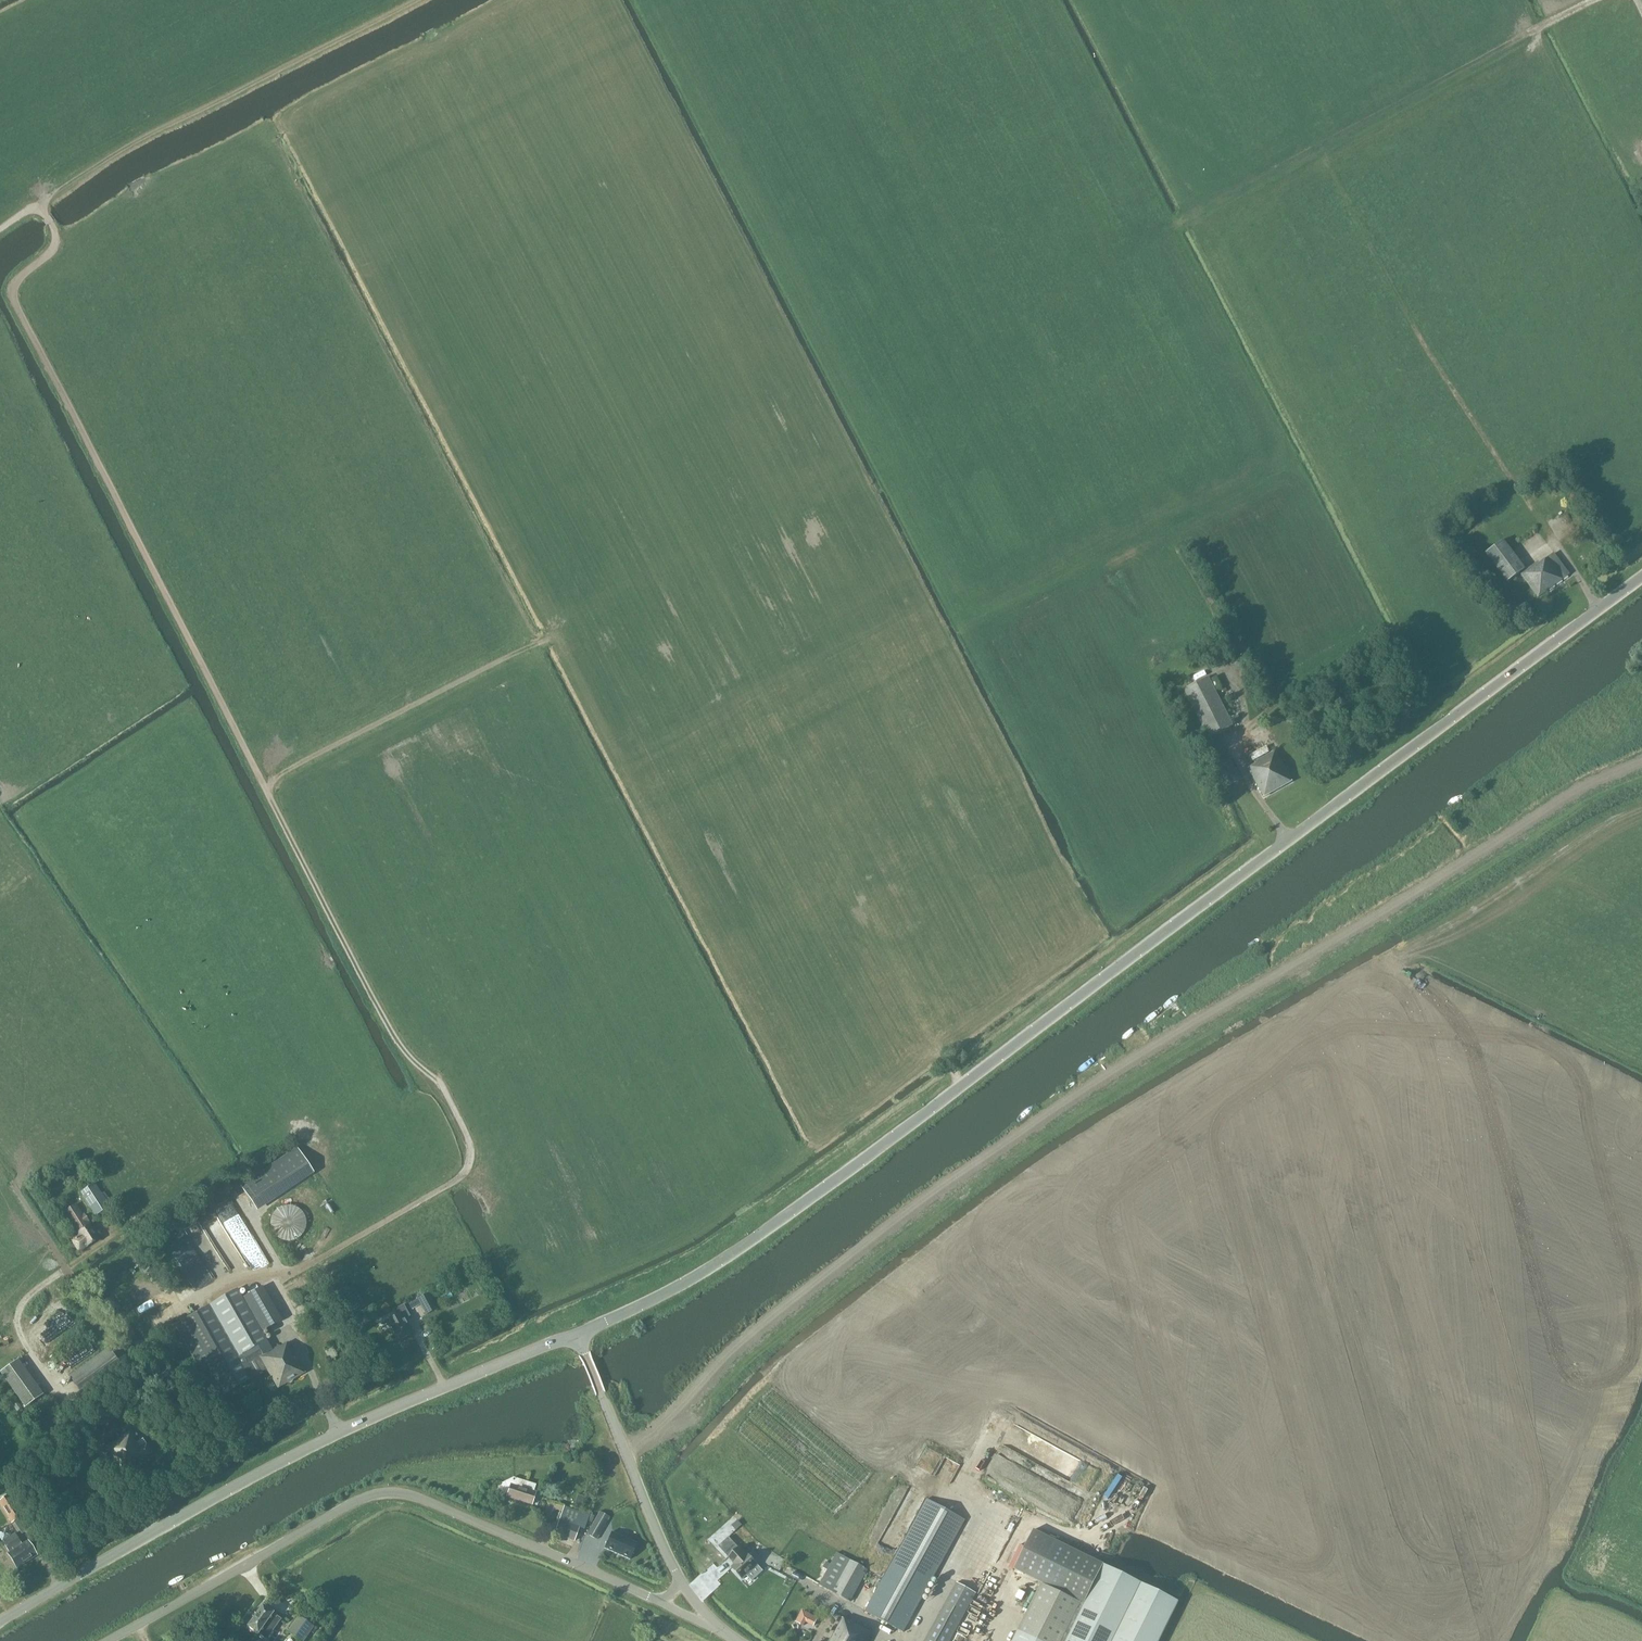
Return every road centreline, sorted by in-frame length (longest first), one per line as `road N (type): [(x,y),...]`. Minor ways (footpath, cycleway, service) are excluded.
road 1 (unclassified): [(577,1335),(673,1290),(761,1234),(1641,577)]
road 2 (track): [(937,1049),(662,727),(554,639),(263,786)]
road 3 (track): [(263,786),(402,1047),(440,1082),(470,1144),(469,1167),(459,1179),(272,1281)]
road 4 (unclassified): [(0,1622),(339,1432),(577,1335)]
road 5 (track): [(53,226),(55,247),(18,280),(14,301),(263,786)]
road 6 (unclassified): [(112,1640),(355,1504),(396,1493),(649,1597)]
road 7 (track): [(1166,231),(1591,0)]
road 8 (unclassified): [(682,1584),(577,1335)]
road 9 (track): [(179,1312),(242,1277),(272,1281),(339,1432)]

